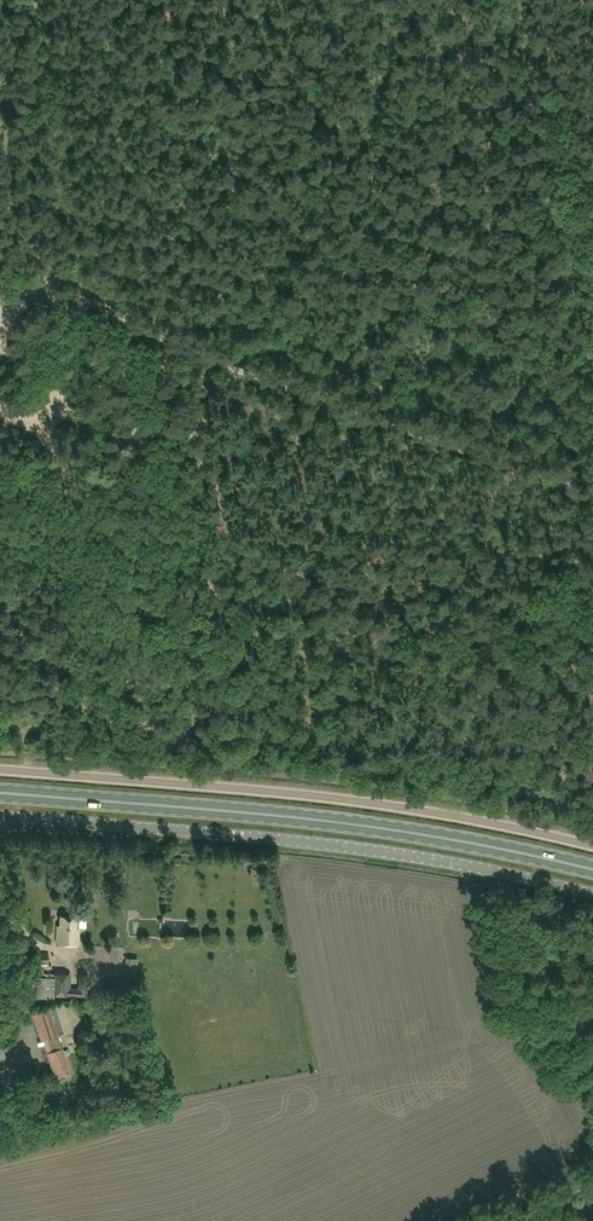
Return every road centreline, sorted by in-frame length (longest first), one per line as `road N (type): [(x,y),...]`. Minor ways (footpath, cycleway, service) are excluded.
road 1 (track): [(592,494),(322,401),(124,316),(23,295)]
road 2 (unclassified): [(592,893),(327,842),(0,815)]
road 3 (primary): [(0,792),(301,817),(592,869)]
road 4 (unclassified): [(0,769),(355,800),(592,845)]

